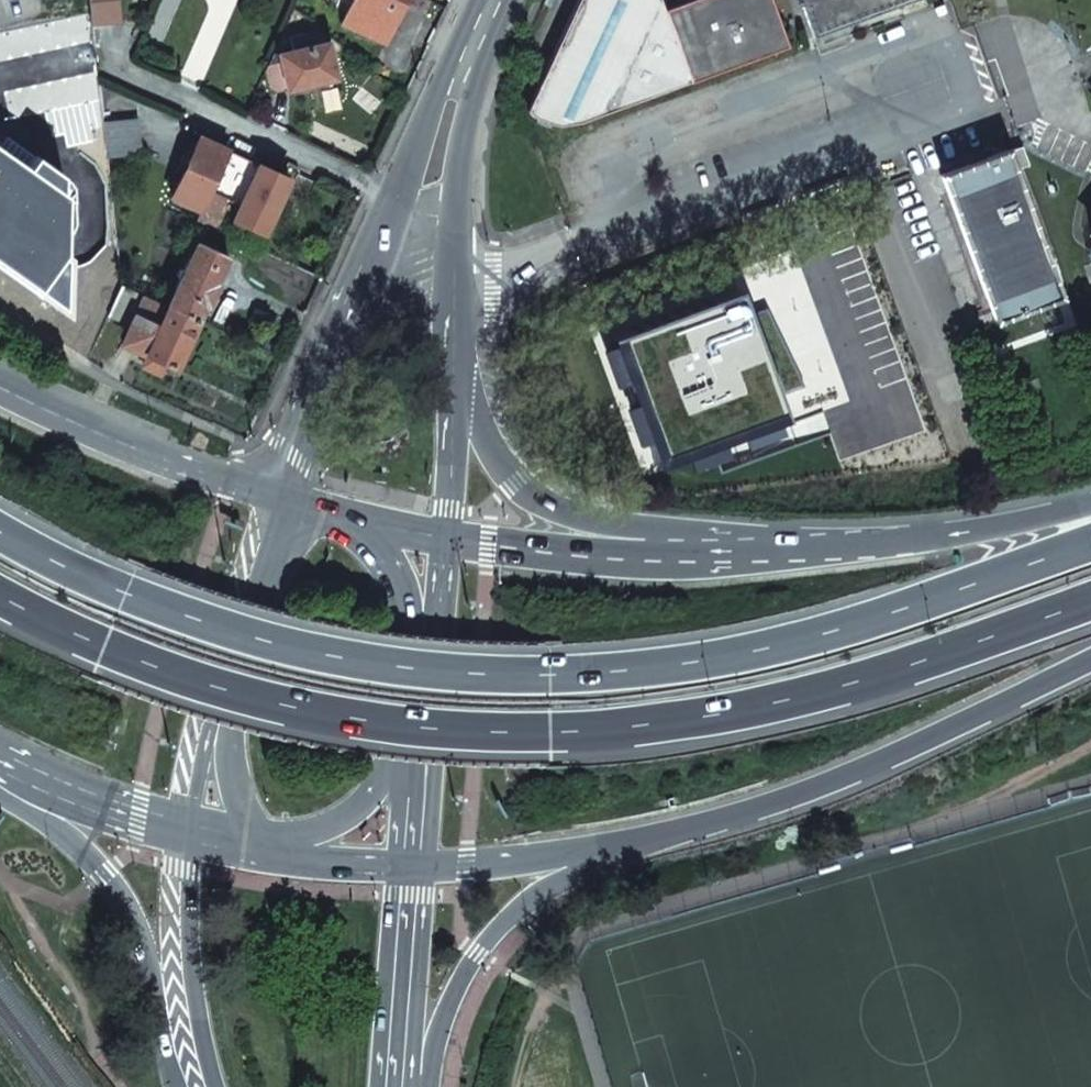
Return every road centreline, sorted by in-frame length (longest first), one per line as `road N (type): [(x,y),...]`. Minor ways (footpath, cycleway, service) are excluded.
road 1 (motorway): [(1090,543),(785,644),(711,660),(550,674),(415,666),(281,644),(124,594),(0,533)]
road 2 (motorway): [(0,595),(104,646),(276,702),(369,719),(549,729),(723,713),(873,677),(1090,600)]
road 3 (motorway): [(610,848),(892,755),(1090,662)]
road 4 (motorway): [(1090,509),(795,555),(651,562)]
road 5 (residential): [(107,63),(402,201)]
road 6 (motorway): [(424,1086),(451,1002),(477,954),(552,881),(610,848)]
road 7 (secondary): [(283,500),(0,389)]
road 8 (secondary): [(0,780),(104,873),(183,1009)]
road 9 (tertiary): [(651,562),(518,480),(459,393)]
road 10 (secondary): [(400,1086),(411,864)]
road 11 (tertiary): [(362,294),(283,500)]
road 12 (secondary): [(651,562),(447,541)]
road 13 (motorway): [(411,864),(610,848)]
road 14 (secondary): [(0,760),(185,832)]
road 15 (secondary): [(257,847),(330,823),(419,750)]
road 16 (secondary): [(185,832),(183,1009)]
road 17 (tertiary): [(455,224),(470,63)]
road 18 (secondary): [(223,692),(229,756),(257,847)]
road 19 (secondary): [(257,847),(411,864)]
road 20 (tertiary): [(470,63),(402,201)]
road 21 (tertiary): [(447,541),(459,393)]
road 22 (secondary): [(427,641),(390,562),(350,519)]
road 23 (secondary): [(223,692),(185,832)]

